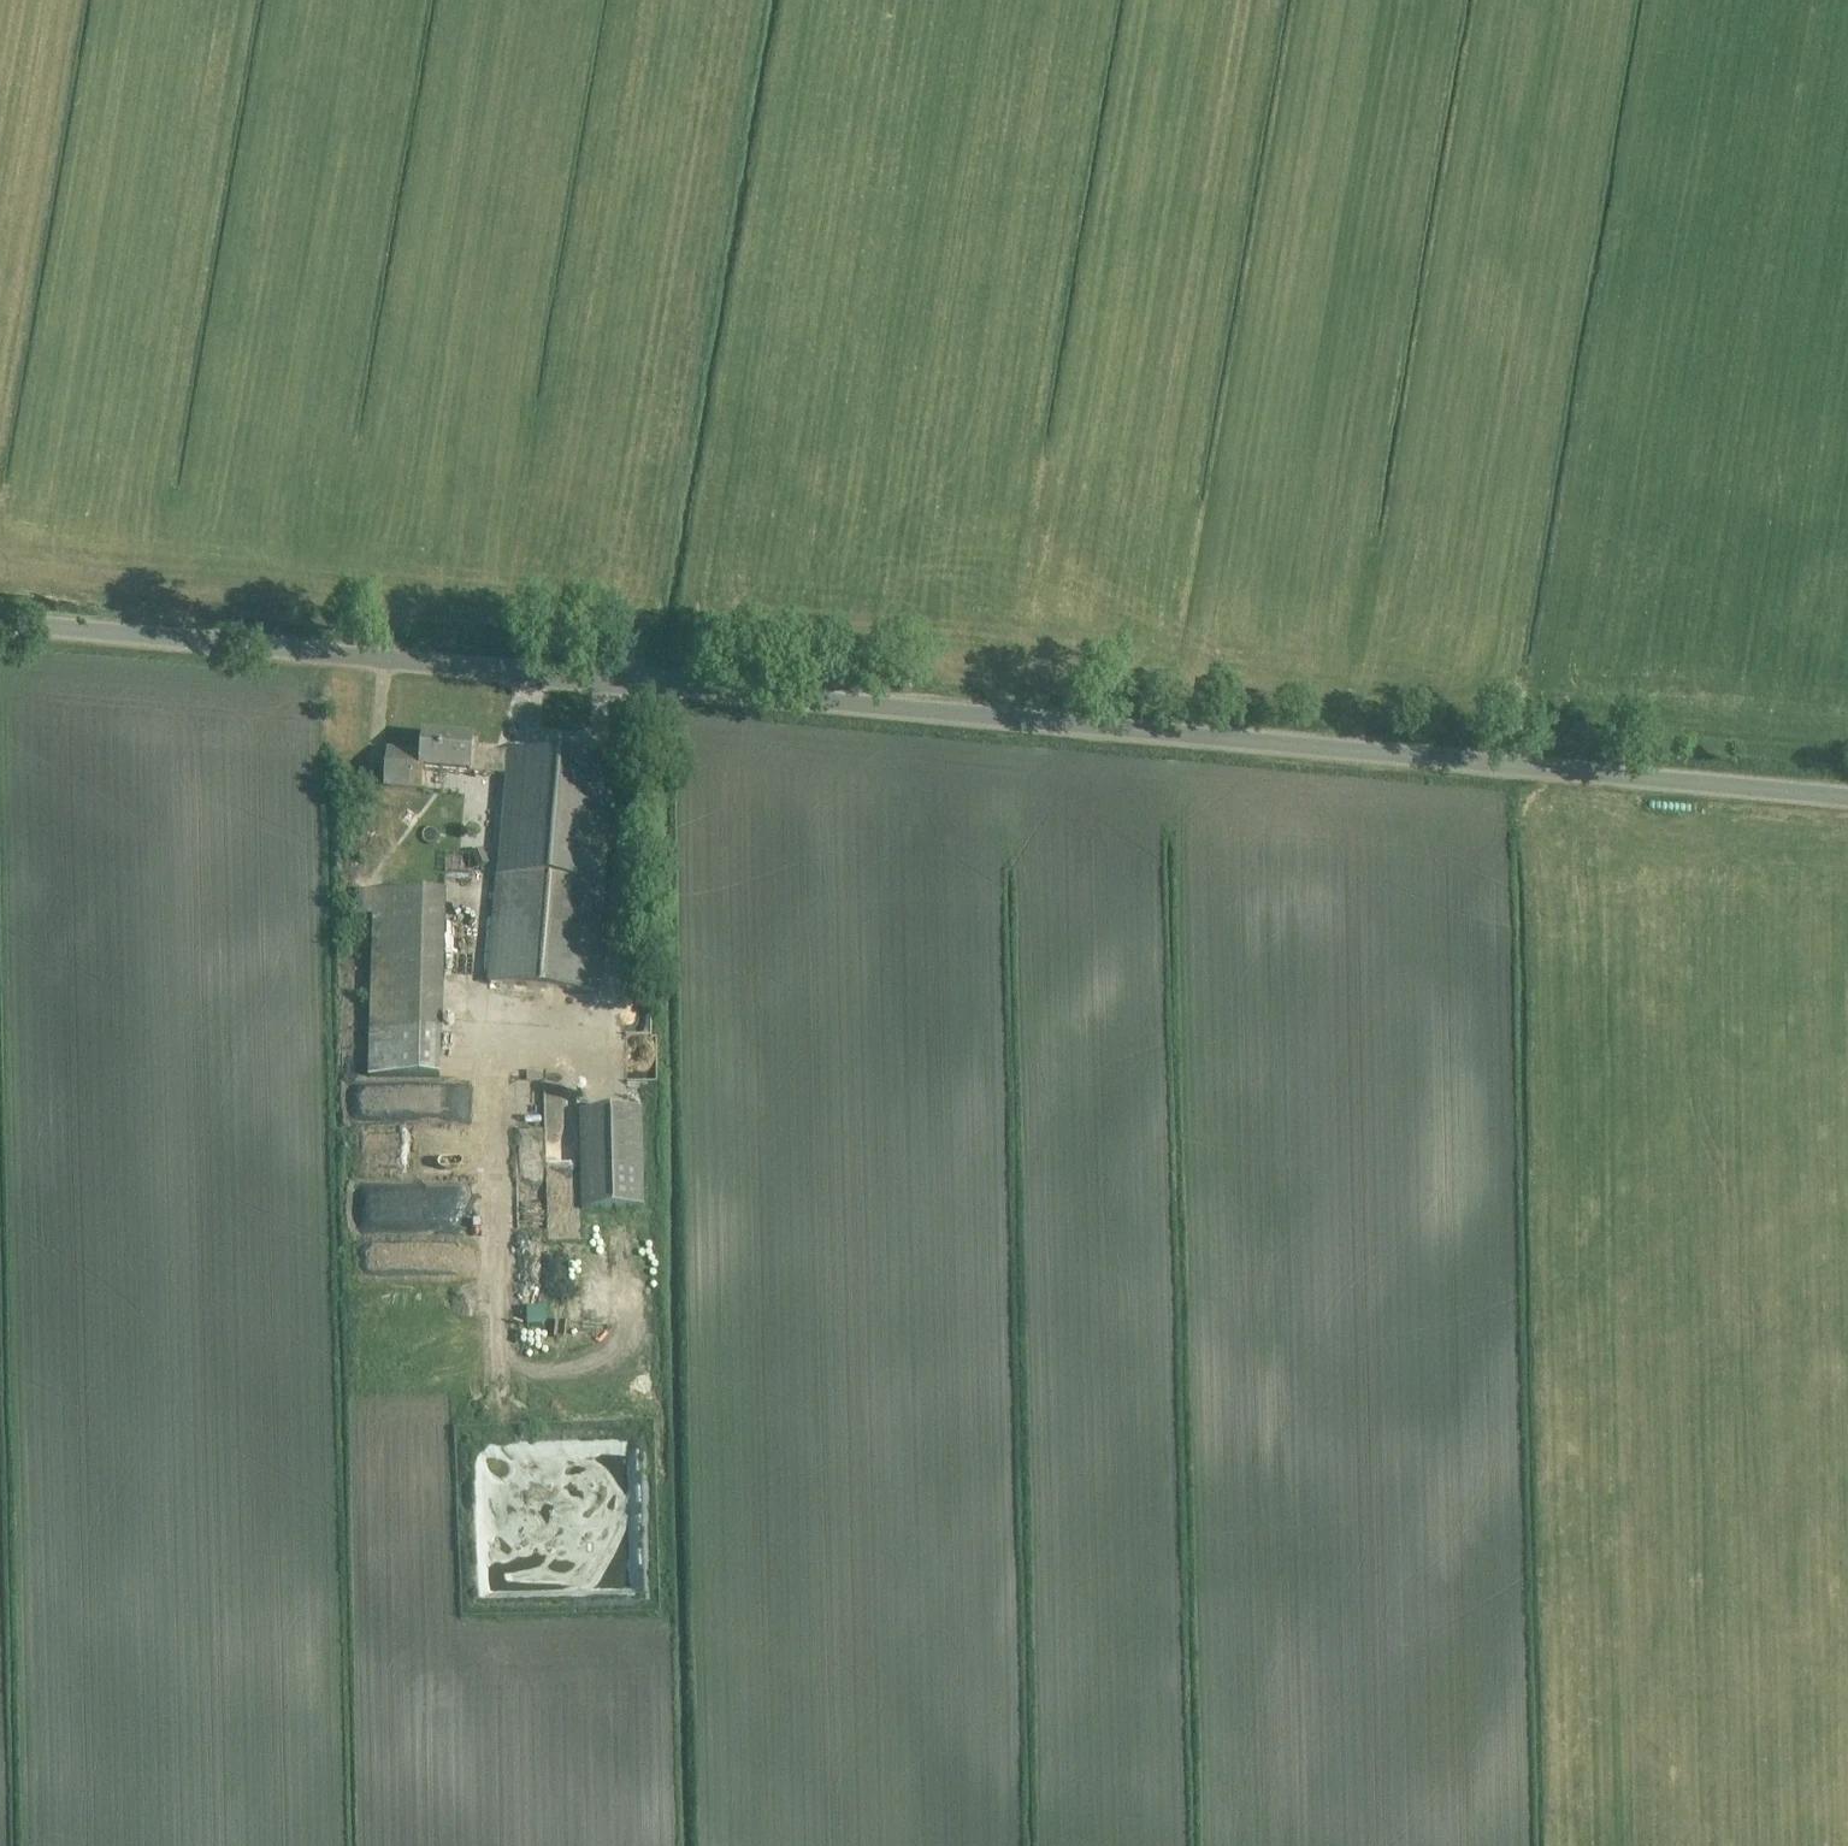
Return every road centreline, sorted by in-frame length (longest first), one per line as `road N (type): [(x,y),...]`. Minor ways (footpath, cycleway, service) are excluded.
road 1 (unclassified): [(1847,799),(0,627)]

